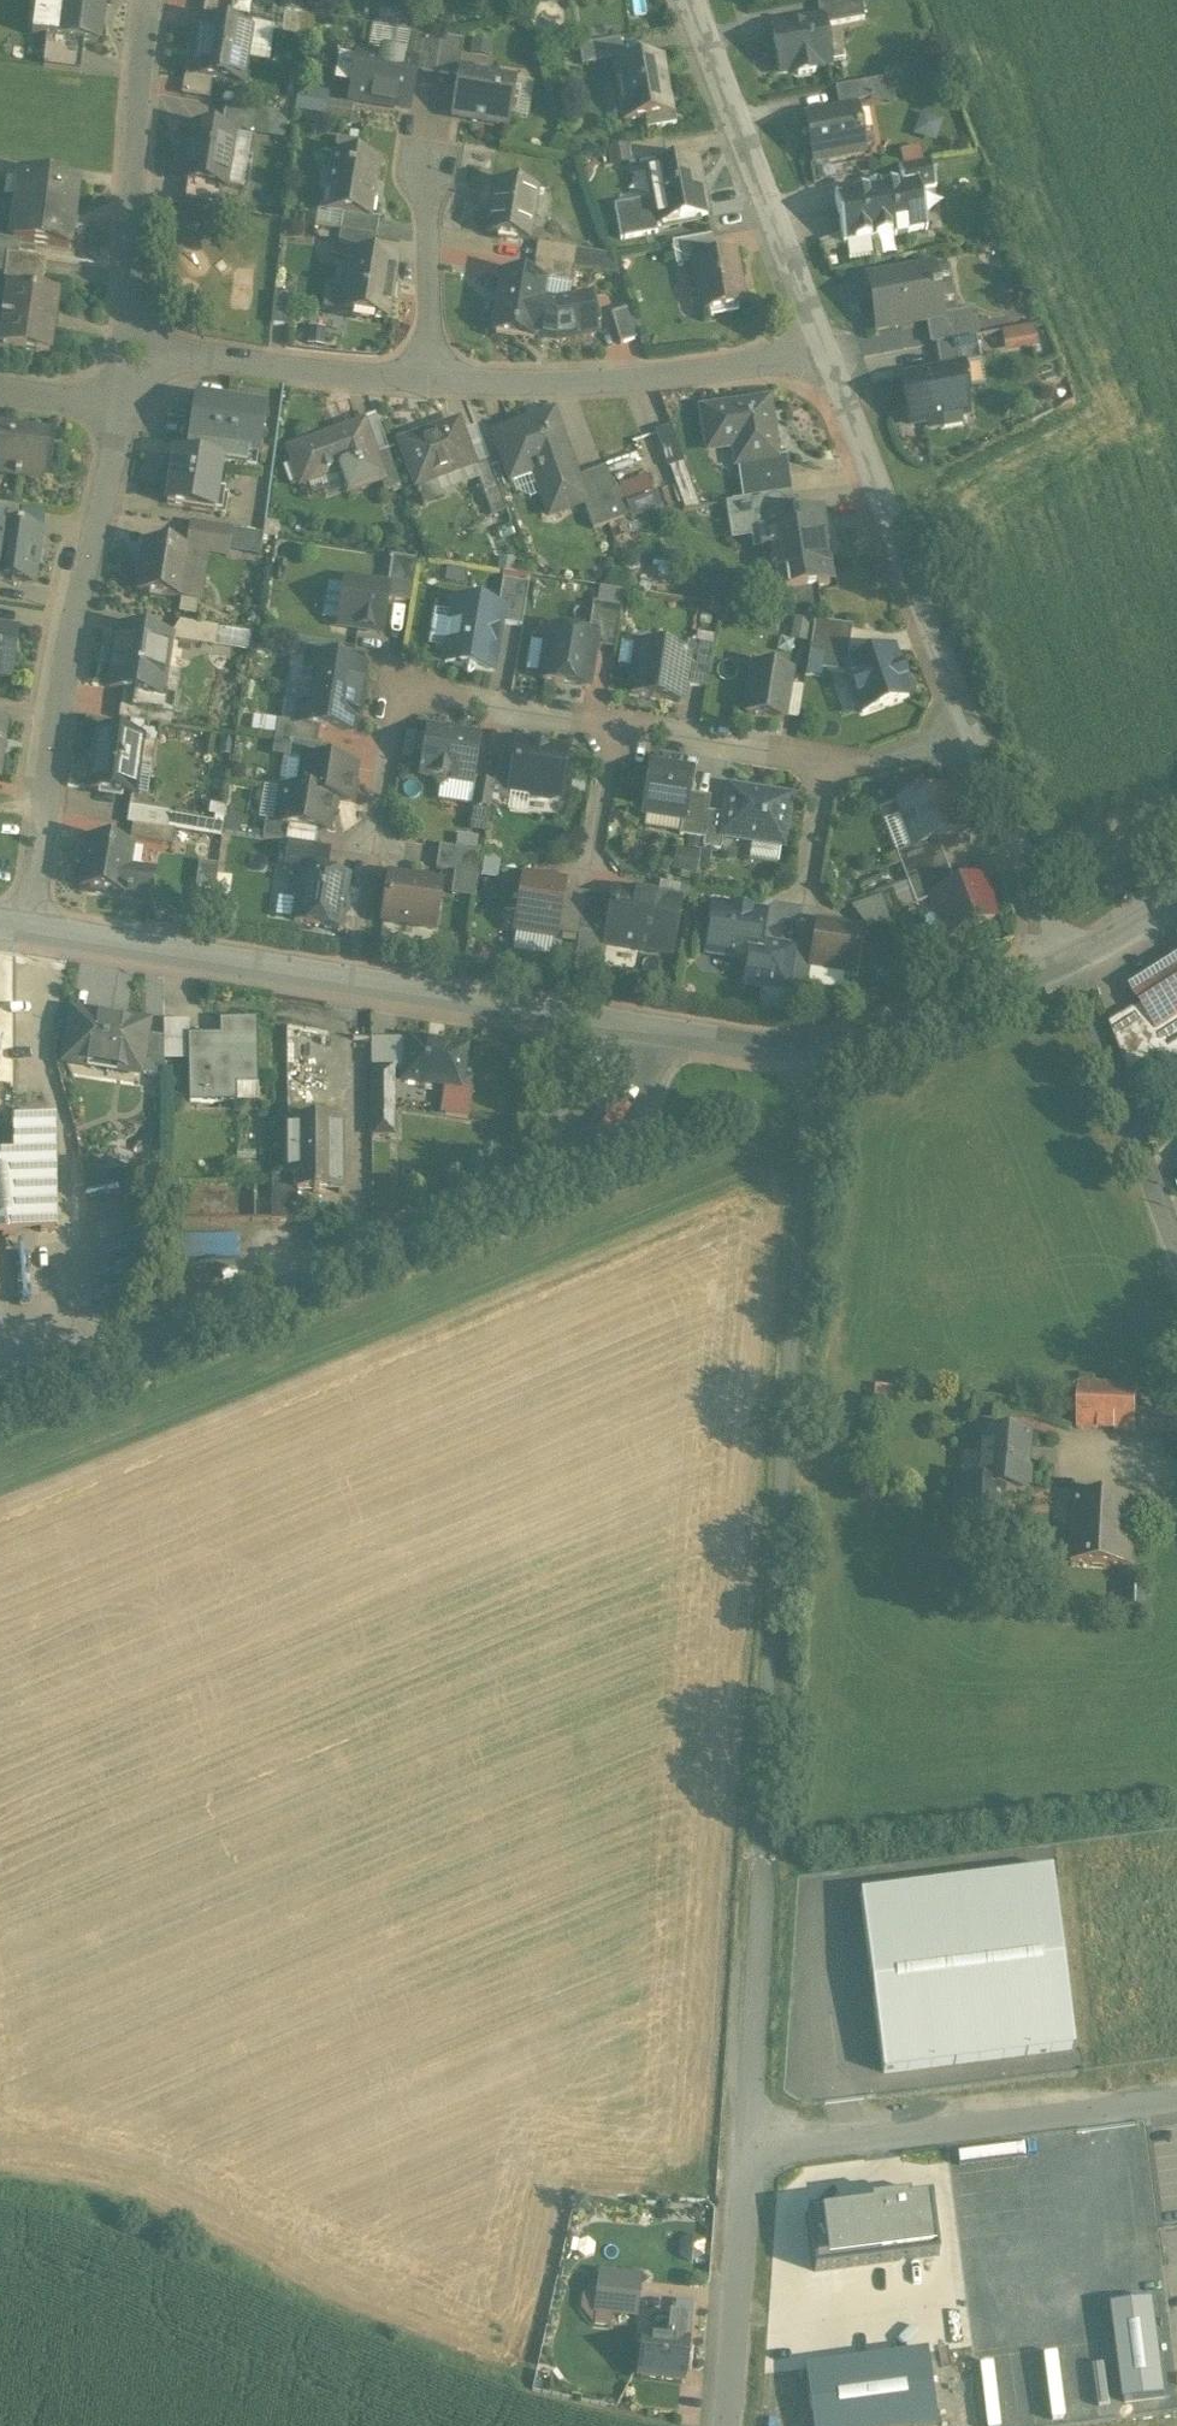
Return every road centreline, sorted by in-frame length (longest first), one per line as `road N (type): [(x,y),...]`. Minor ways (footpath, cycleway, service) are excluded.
road 1 (residential): [(654,1033),(639,1097),(595,1149),(537,1184),(0,1402)]
road 2 (residential): [(974,729),(871,767),(426,696),(393,725),(374,838)]
road 3 (residential): [(128,351),(428,378),(733,369),(830,346)]
road 4 (residential): [(654,1033),(16,924)]
road 5 (residential): [(116,409),(16,924)]
road 6 (residential): [(744,2155),(1176,2099)]
road 7 (residential): [(1065,963),(810,1054),(654,1033)]
road 8 (residential): [(830,346),(974,729)]
road 9 (residential): [(698,0),(830,346)]
road 10 (residential): [(146,0),(134,105),(128,351)]
road 11 (residential): [(1176,1247),(1065,963)]
road 12 (residential): [(744,2155),(720,2425)]
road 13 (residential): [(763,1892),(744,2155)]
road 14 (residential): [(974,729),(1065,963)]
road 15 (residential): [(1176,907),(1065,963)]

